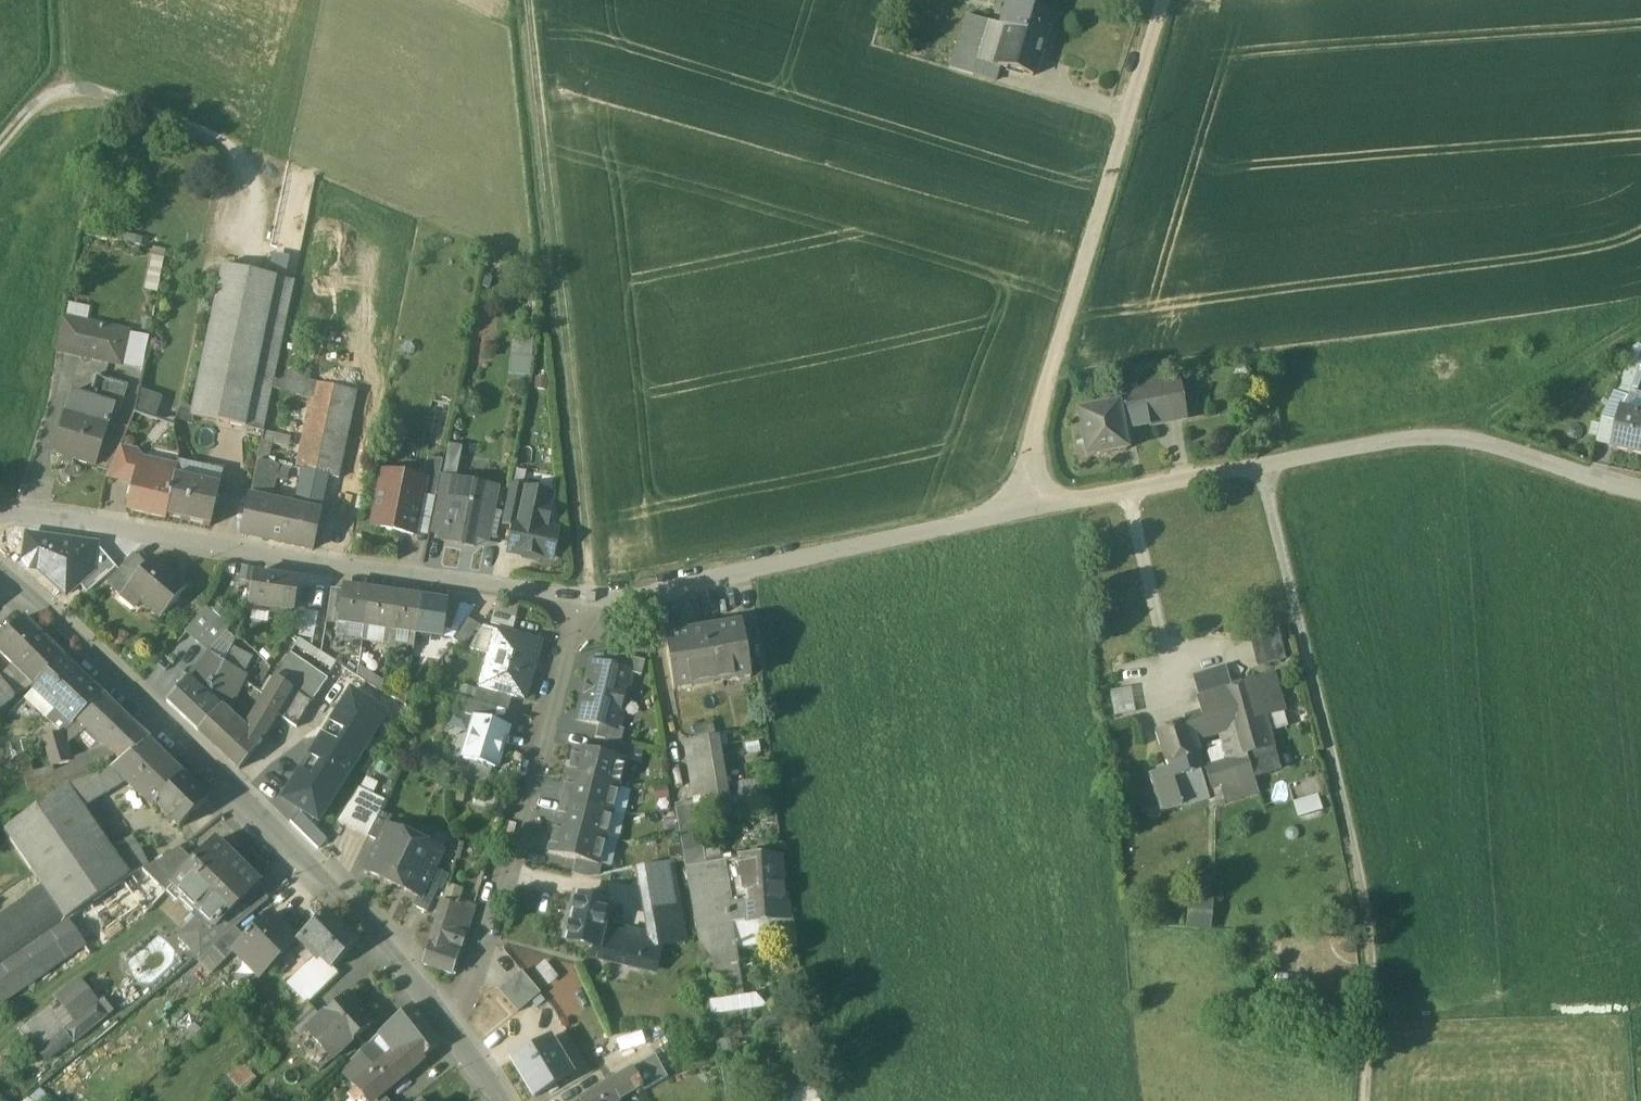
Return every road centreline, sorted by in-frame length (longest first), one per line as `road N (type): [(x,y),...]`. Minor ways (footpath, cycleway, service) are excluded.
road 1 (track): [(1262,466),(1366,926),(1364,1100)]
road 2 (residential): [(1019,509),(1442,433),(1640,492)]
road 3 (tertiary): [(0,571),(277,828),(371,925),(444,1021)]
road 4 (track): [(529,0),(587,601)]
road 5 (residential): [(0,518),(29,511),(575,600)]
road 6 (unclassified): [(1162,0),(1019,509)]
road 7 (residential): [(575,600),(648,596),(1019,509)]
road 8 (residential): [(575,600),(568,652),(470,987),(444,1021)]
road 9 (track): [(1640,321),(1476,414),(1471,438)]
road 10 (track): [(70,88),(92,89),(248,156)]

